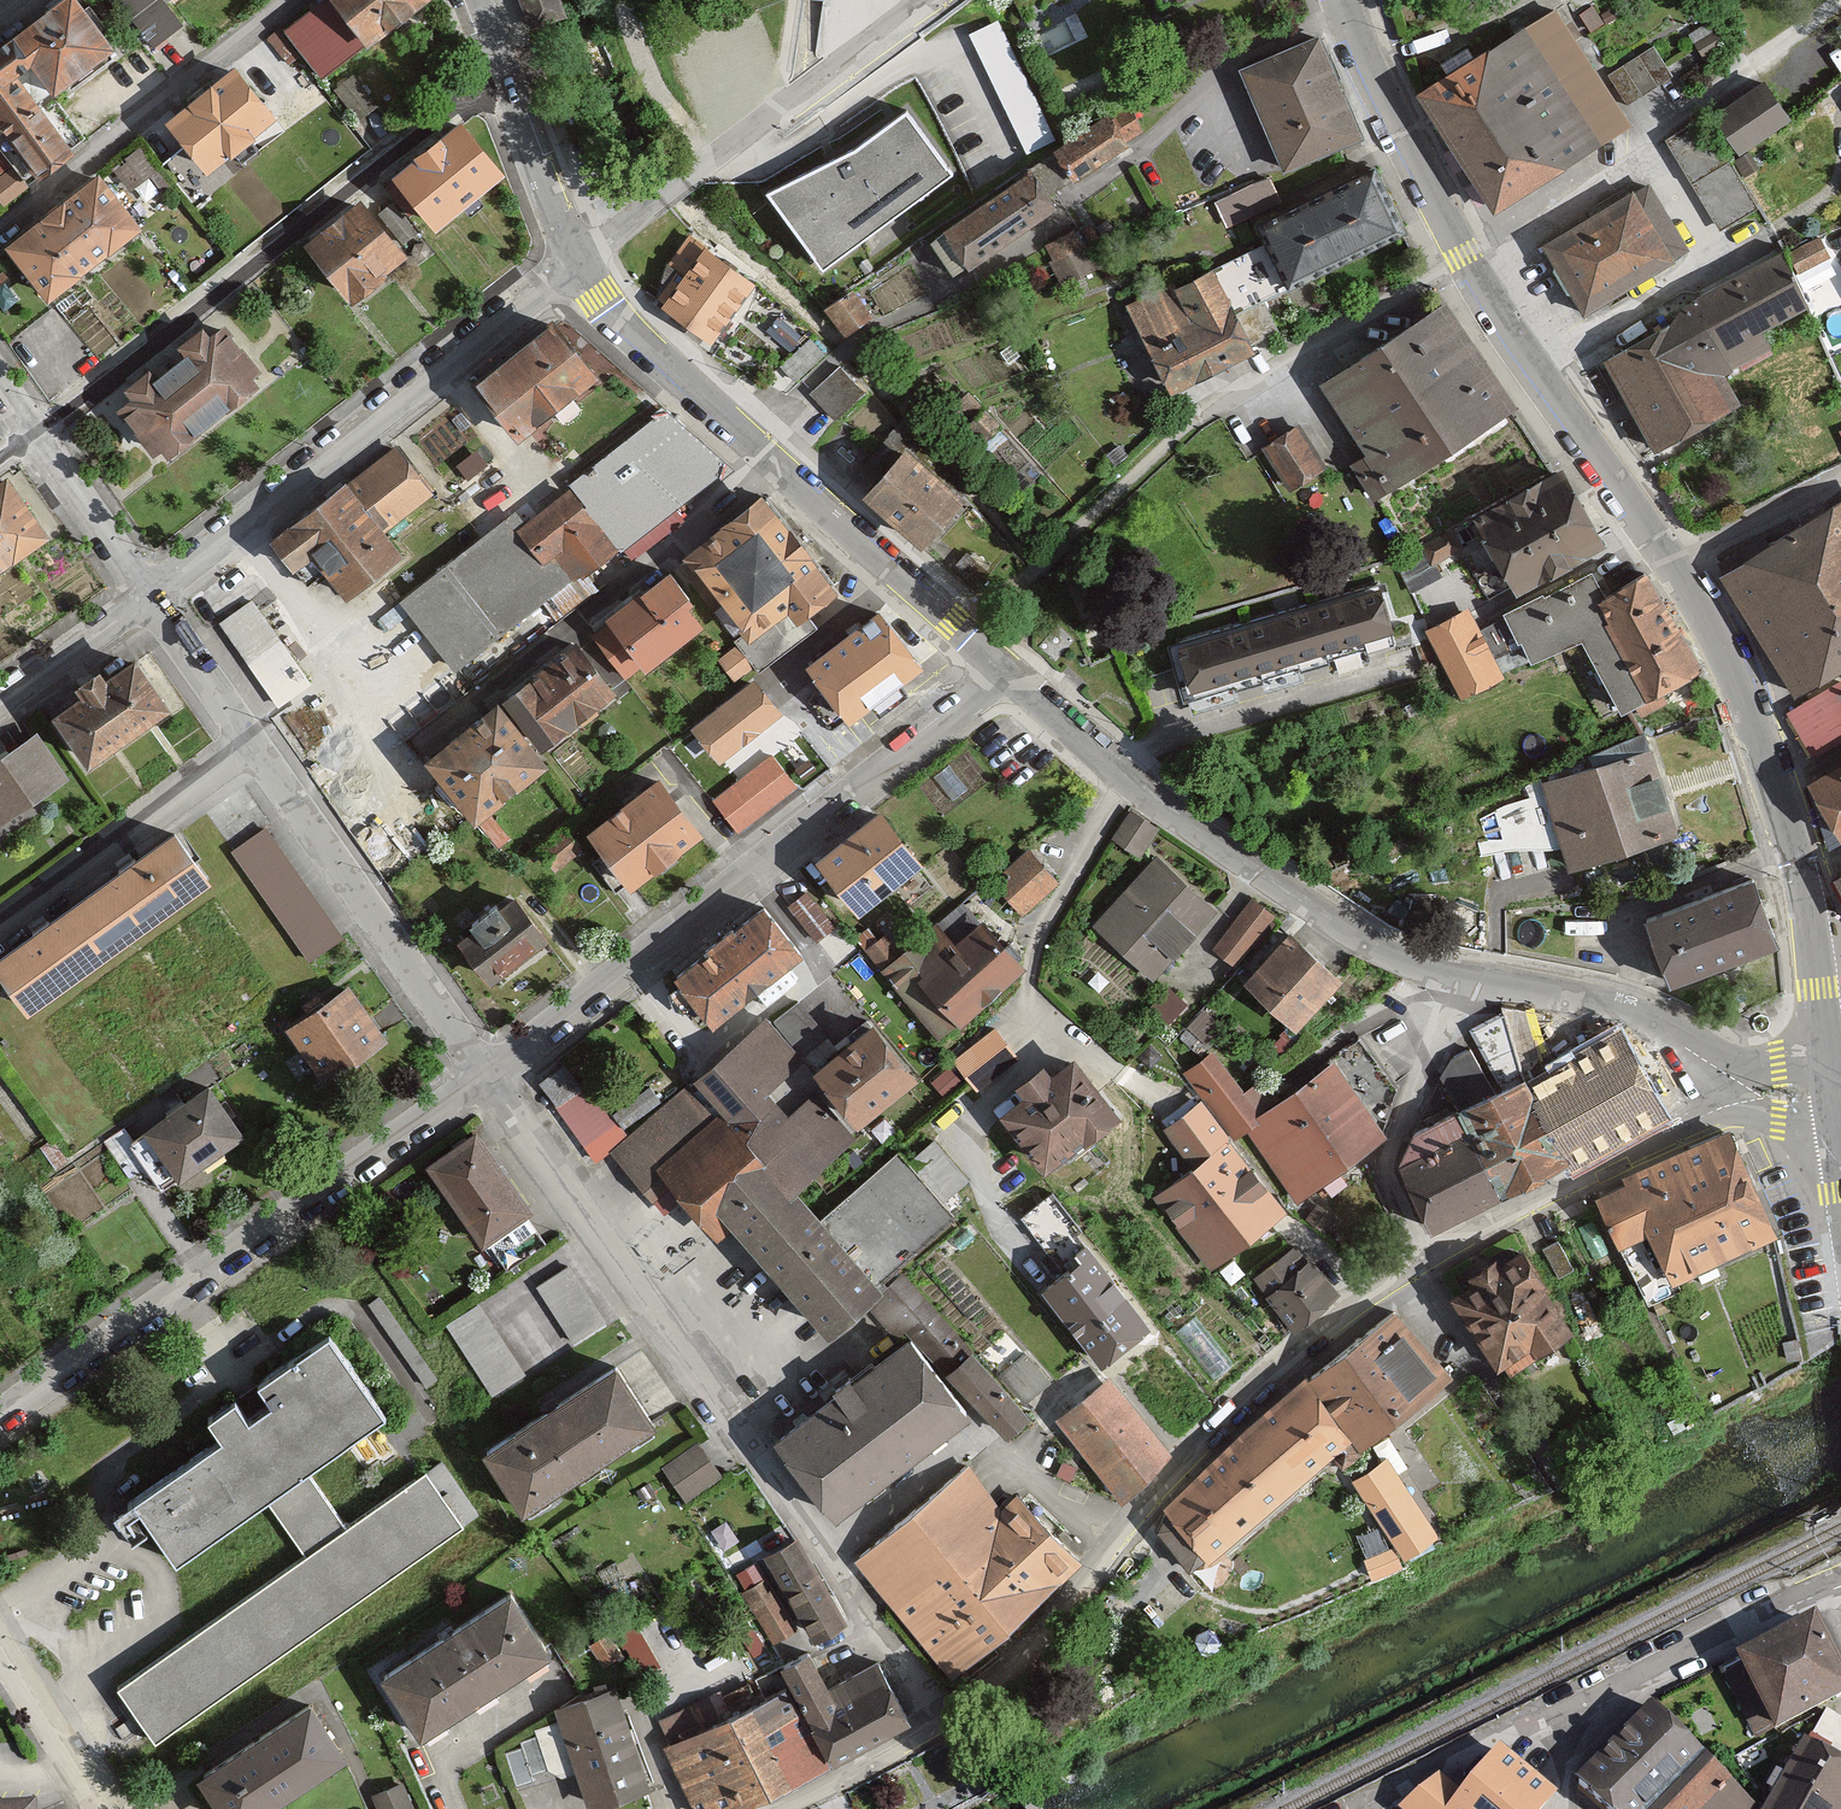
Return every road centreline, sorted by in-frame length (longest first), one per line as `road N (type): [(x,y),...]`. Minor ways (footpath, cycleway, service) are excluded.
road 1 (residential): [(1725,1087),(1697,1120),(1384,1286),(1200,1455),(947,1728)]
road 2 (residential): [(1004,670),(1126,783),(1382,954),(1458,978),(1608,1006),(1668,1030),(1725,1087)]
road 3 (residential): [(489,1075),(947,1728)]
road 4 (residential): [(1004,670),(489,1075)]
road 5 (tertiary): [(1347,0),(1463,257),(1668,563)]
road 6 (residential): [(489,1075),(0,1427)]
road 7 (residential): [(27,432),(500,78)]
road 8 (tertiary): [(1668,563),(1709,626),(1773,768),(1802,861),(1835,1106)]
road 9 (residential): [(153,599),(576,271)]
road 10 (residential): [(576,271),(928,0)]
road 11 (residential): [(252,739),(489,1075)]
road 12 (residential): [(301,0),(0,220)]
road 13 (residential): [(773,461),(491,687)]
road 14 (residential): [(773,461),(1004,670)]
road 15 (residential): [(252,739),(0,921)]
road 16 (residential): [(576,271),(773,461)]
road 17 (residential): [(27,432),(153,599)]
road 18 (residential): [(500,78),(576,271)]
road 19 (residential): [(0,1635),(113,1808)]
road 20 (residential): [(1668,563),(1840,481)]
road 21 (residential): [(0,707),(153,599)]
road 22 (residential): [(153,599),(252,739)]
road 23 (residential): [(947,1728),(796,1808)]

